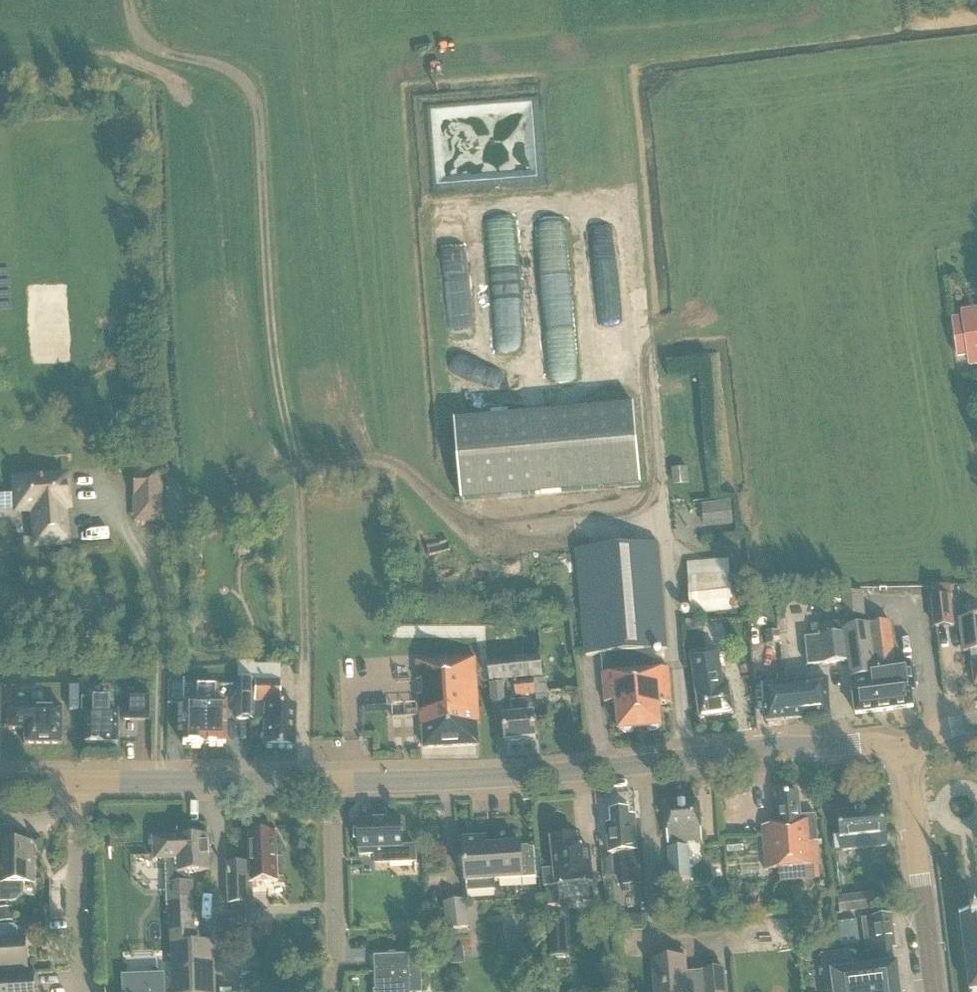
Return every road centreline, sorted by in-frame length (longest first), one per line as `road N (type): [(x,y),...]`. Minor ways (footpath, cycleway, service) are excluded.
road 1 (track): [(128,0),(145,47),(177,61),(231,67),(256,100),(274,367),(297,489),(311,785)]
road 2 (tertiary): [(335,785),(605,769),(760,746),(904,749)]
road 3 (tertiary): [(78,784),(335,785)]
road 4 (tertiary): [(937,991),(904,749)]
road 5 (residential): [(88,991),(78,784)]
road 6 (residential): [(335,991),(335,785)]

